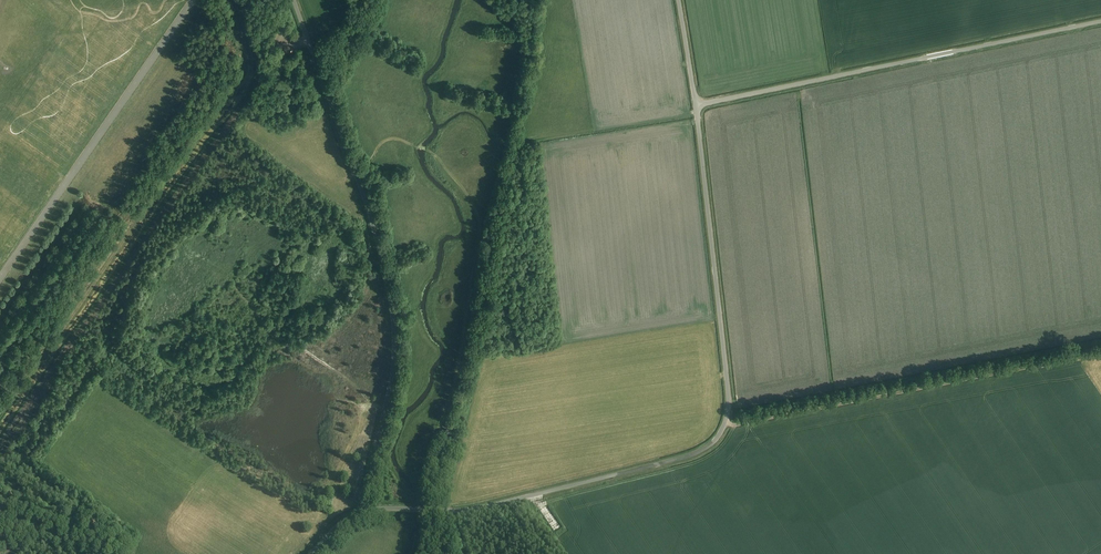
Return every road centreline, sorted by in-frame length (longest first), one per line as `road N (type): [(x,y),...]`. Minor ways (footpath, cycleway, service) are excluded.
road 1 (unclassified): [(362,511),(471,510),(685,457),(720,435),(729,393),(697,106)]
road 2 (unclassified): [(362,511),(392,375),(392,305),(368,211),(293,0)]
road 3 (unclassified): [(697,106),(1100,22)]
road 4 (track): [(726,423),(1100,355)]

